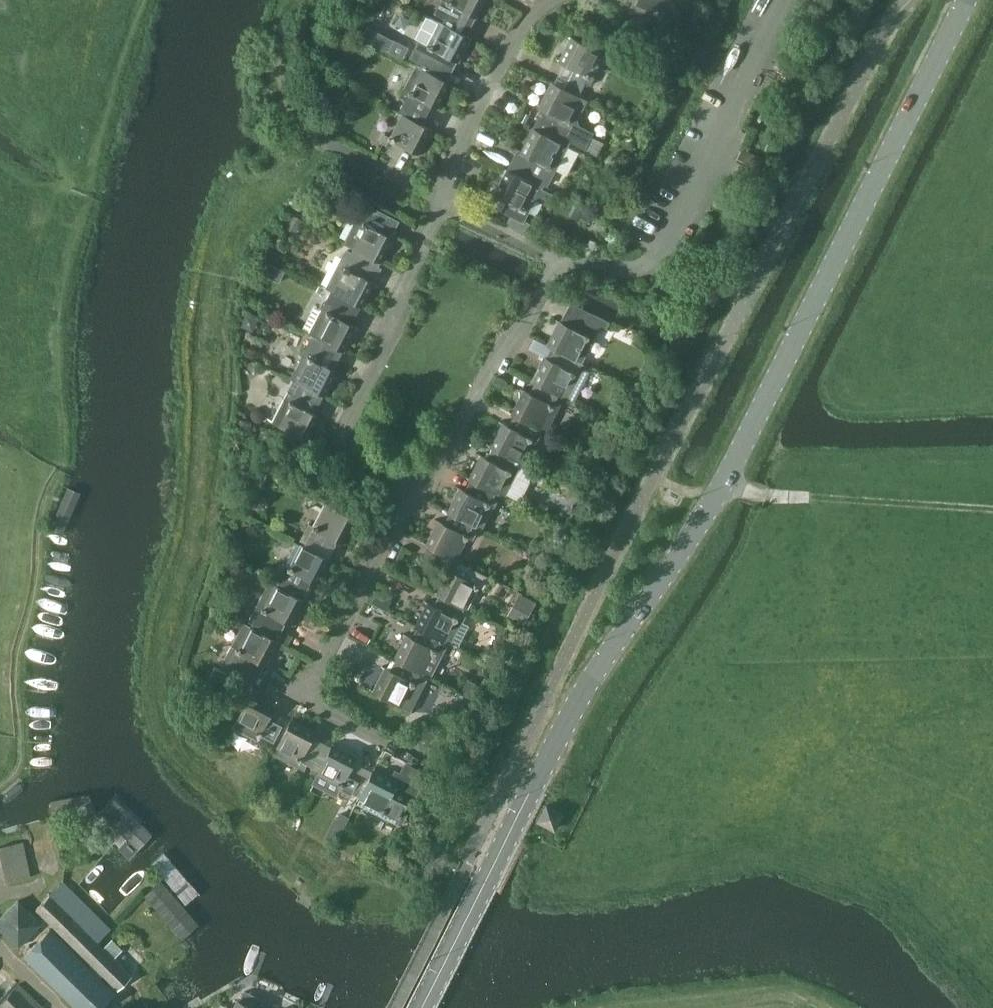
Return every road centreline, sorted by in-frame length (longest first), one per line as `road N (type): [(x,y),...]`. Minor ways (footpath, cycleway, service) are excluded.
road 1 (tertiary): [(420,1007),(594,673),(723,493),(965,0)]
road 2 (residential): [(791,0),(659,254),(634,267),(550,261)]
road 3 (residential): [(424,492),(363,460),(350,437),(351,415),(444,206)]
road 4 (residential): [(384,742),(304,697),(403,515),(424,492)]
road 5 (track): [(992,511),(723,493)]
road 6 (residential): [(424,492),(550,261)]
road 7 (residential): [(430,199),(519,31),(556,0)]
road 8 (residential): [(430,199),(295,119),(276,57)]

